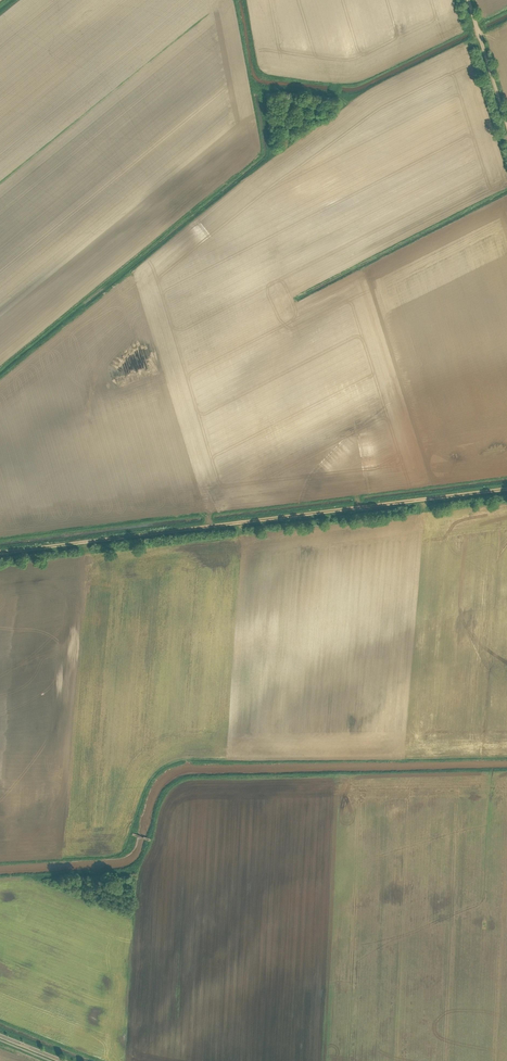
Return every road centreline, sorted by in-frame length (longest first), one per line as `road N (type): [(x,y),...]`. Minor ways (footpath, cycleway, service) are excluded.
road 1 (unclassified): [(0,550),(506,488)]
road 2 (unclassified): [(506,126),(469,0)]

